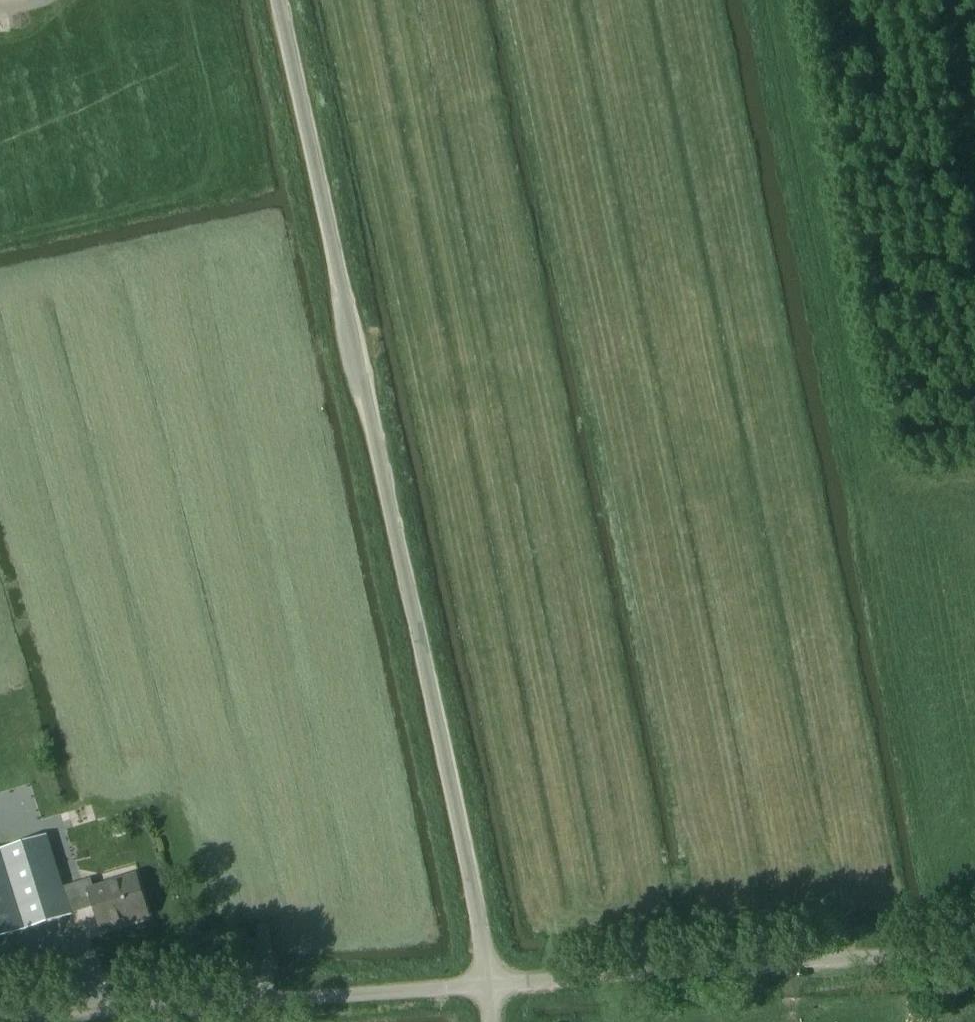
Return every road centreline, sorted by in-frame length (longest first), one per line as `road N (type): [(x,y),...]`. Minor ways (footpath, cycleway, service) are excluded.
road 1 (unclassified): [(489,994),(271,0)]
road 2 (unclassified): [(489,994),(974,962)]
road 3 (unclassified): [(50,1021),(489,994)]

